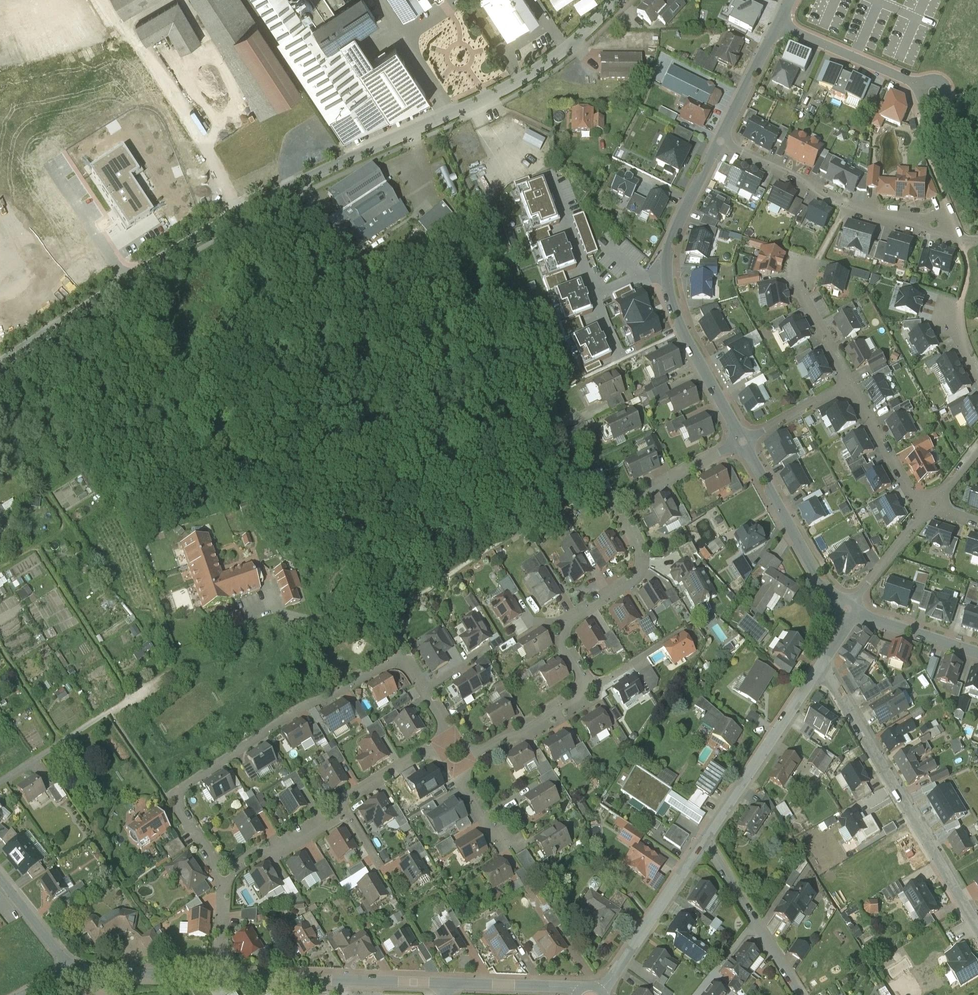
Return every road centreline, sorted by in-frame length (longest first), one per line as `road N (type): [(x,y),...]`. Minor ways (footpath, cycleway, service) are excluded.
road 1 (residential): [(129,278),(288,186),(525,75),(616,0)]
road 2 (residential): [(462,764),(588,684),(557,628),(639,574),(621,505)]
road 3 (residential): [(404,655),(303,707),(172,793),(223,870)]
road 4 (residential): [(579,991),(220,975)]
road 5 (residential): [(722,138),(682,221),(671,278),(684,320),(746,439)]
road 6 (residential): [(823,653),(977,925)]
road 7 (residential): [(722,138),(846,206),(977,241)]
road 8 (residential): [(702,834),(823,653)]
road 9 (residential): [(746,439),(851,609)]
road 10 (residential): [(800,994),(702,834)]
road 11 (residential): [(702,834),(602,991)]
road 12 (residential): [(778,25),(921,86)]
road 13 (residential): [(0,364),(129,278)]
road 14 (residential): [(220,975),(71,972)]
road 15 (residential): [(850,384),(910,491),(929,508)]
road 16 (residential): [(621,505),(746,439)]
road 17 (residential): [(819,258),(803,295),(850,384)]
road 18 (residential): [(223,870),(340,802)]
road 19 (residential): [(129,278),(56,165)]
road 20 (residential): [(851,609),(977,653)]
road 21 (residential): [(340,802),(451,737)]
road 22 (residential): [(851,609),(929,508)]
road 23 (residential): [(778,25),(722,138)]

